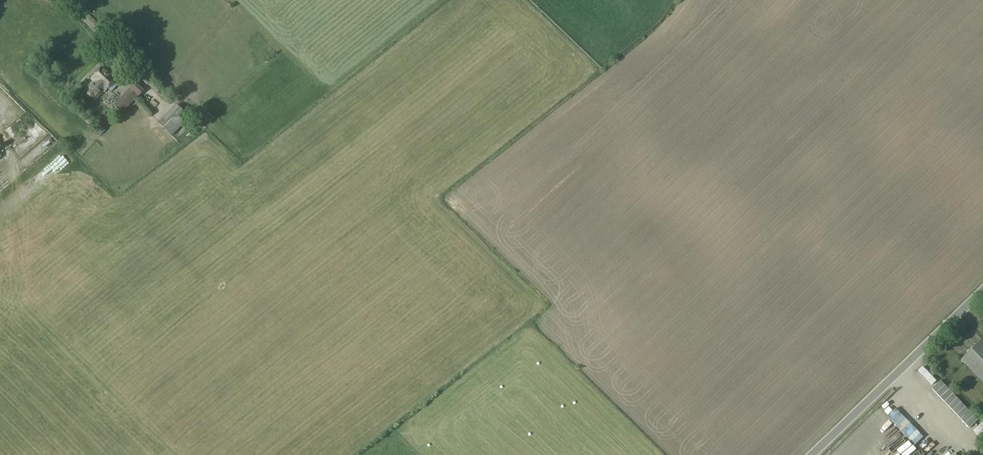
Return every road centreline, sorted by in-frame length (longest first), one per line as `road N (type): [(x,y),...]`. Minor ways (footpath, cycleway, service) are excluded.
road 1 (unclassified): [(813,454),(982,290)]

